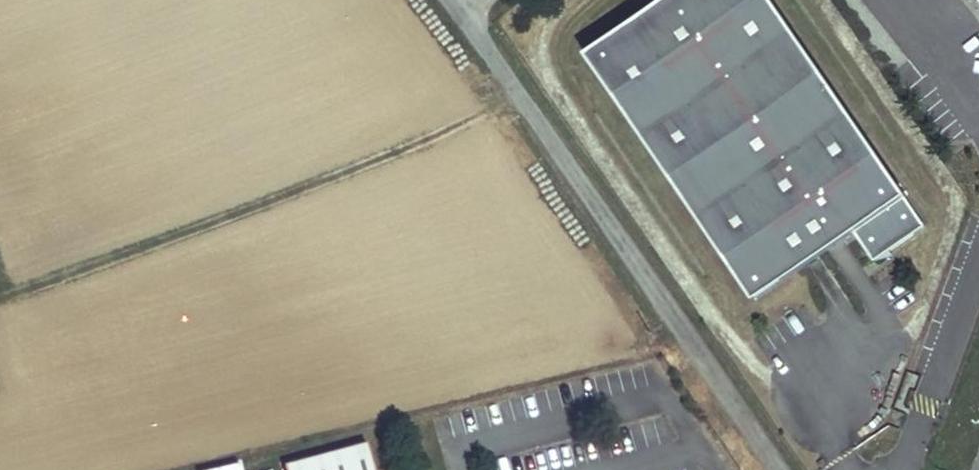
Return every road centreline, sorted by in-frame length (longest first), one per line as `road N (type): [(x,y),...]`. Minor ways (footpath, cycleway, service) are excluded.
road 1 (unclassified): [(773,469),(450,0)]

